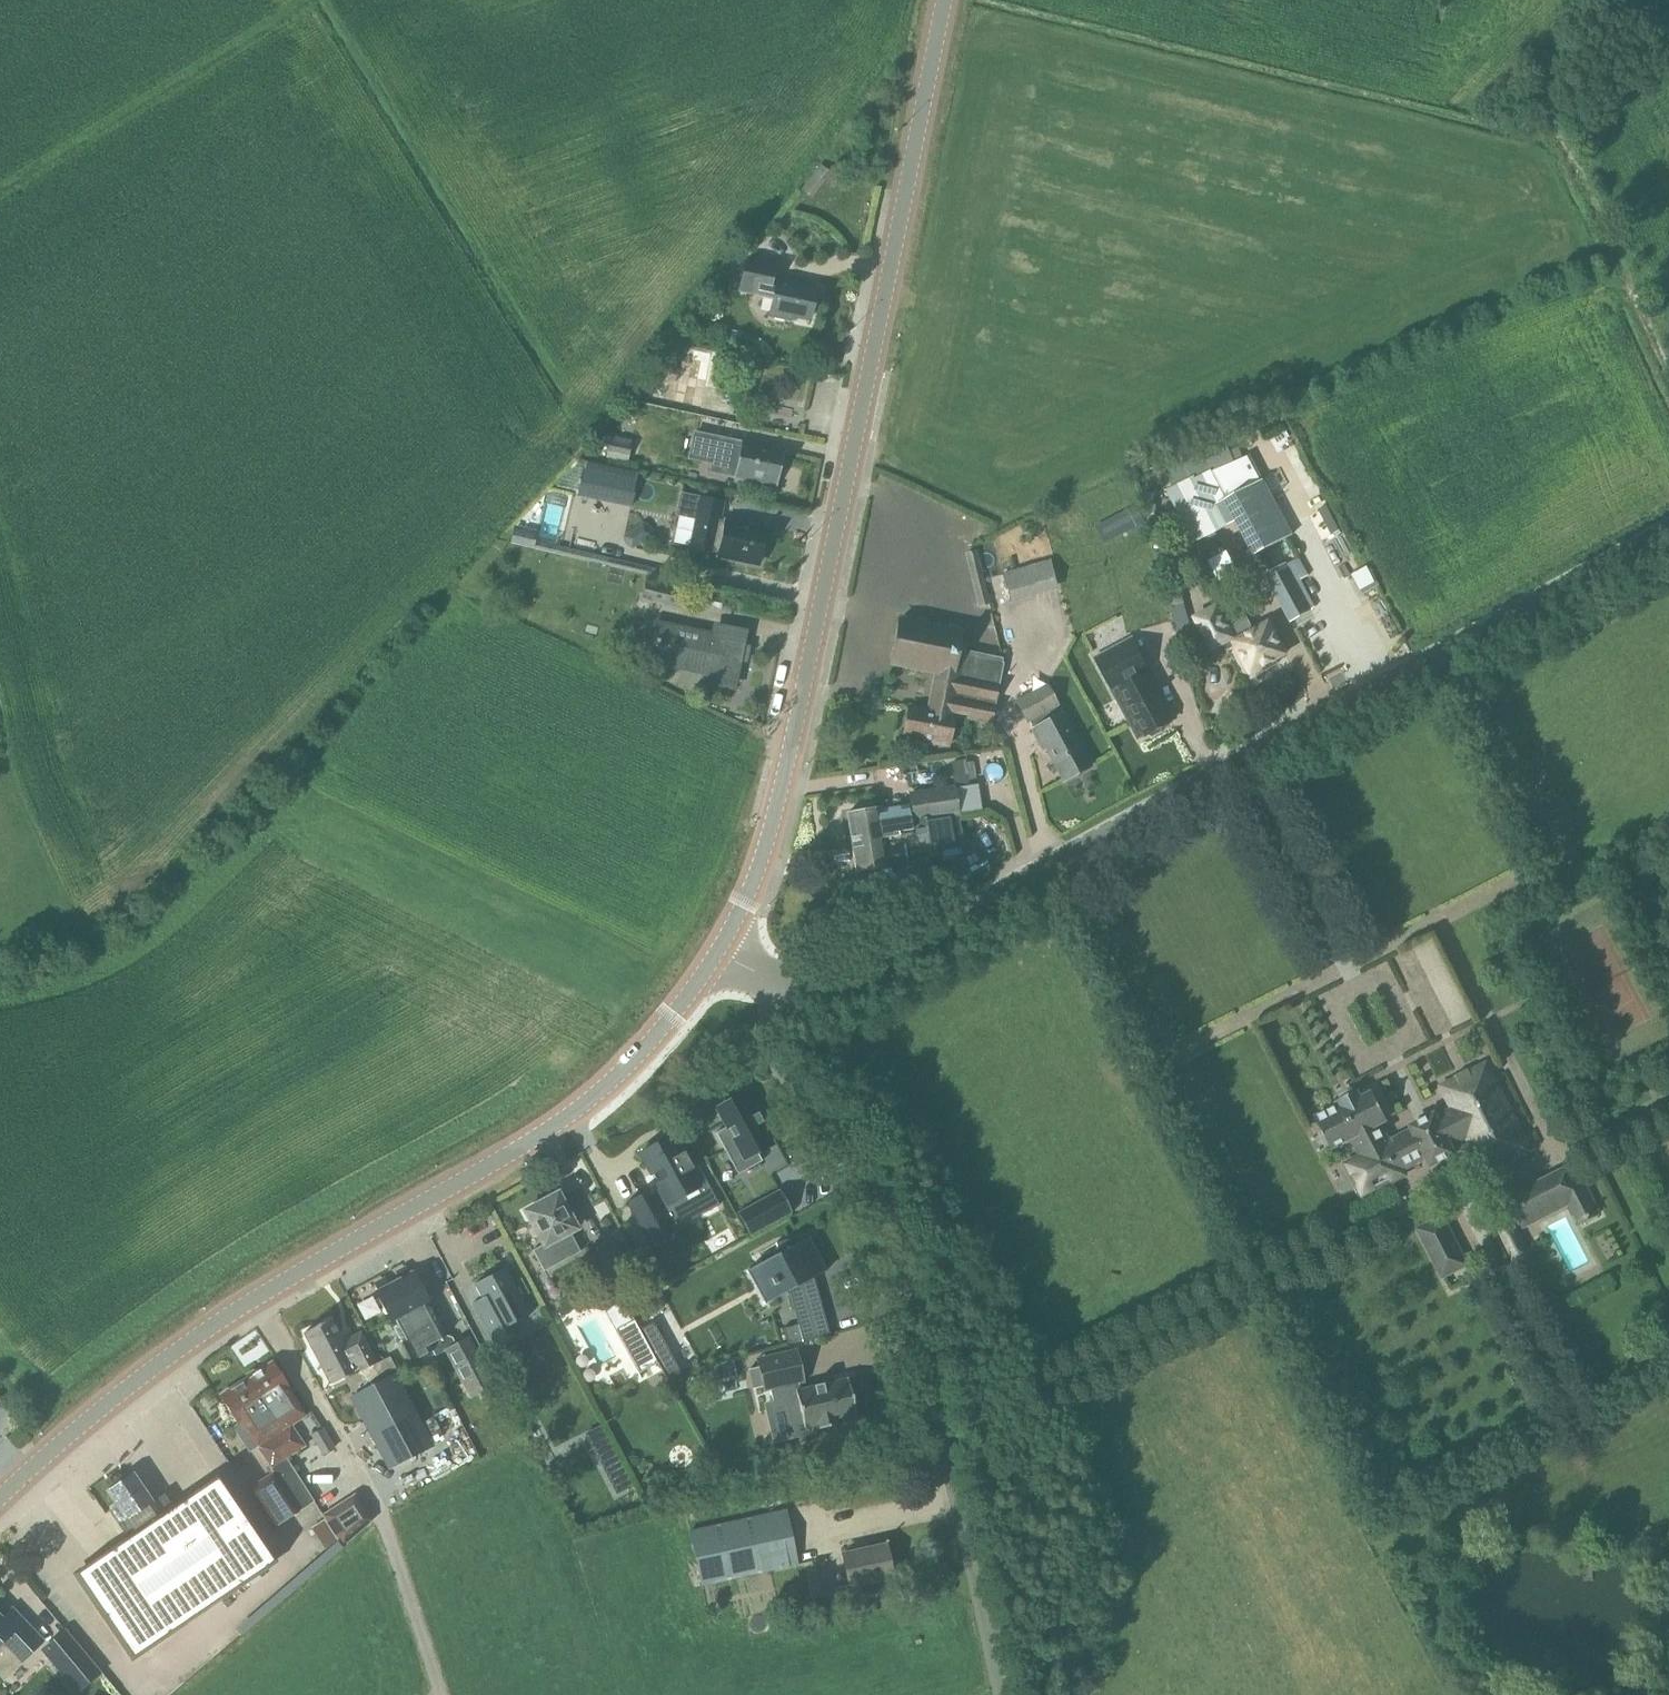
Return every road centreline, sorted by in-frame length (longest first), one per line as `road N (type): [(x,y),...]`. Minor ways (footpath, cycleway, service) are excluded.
road 1 (unclassified): [(771,975),(816,981),(875,962),(1668,534)]
road 2 (secondary): [(720,952),(786,773),(944,0)]
road 3 (secondary): [(0,1502),(99,1415),(261,1298),(595,1096),(720,952)]
road 4 (unclassified): [(999,1694),(901,1265),(858,1157),(787,1078),(772,1048),(771,975)]
road 5 (unclassified): [(1668,381),(1557,122),(1567,44)]

